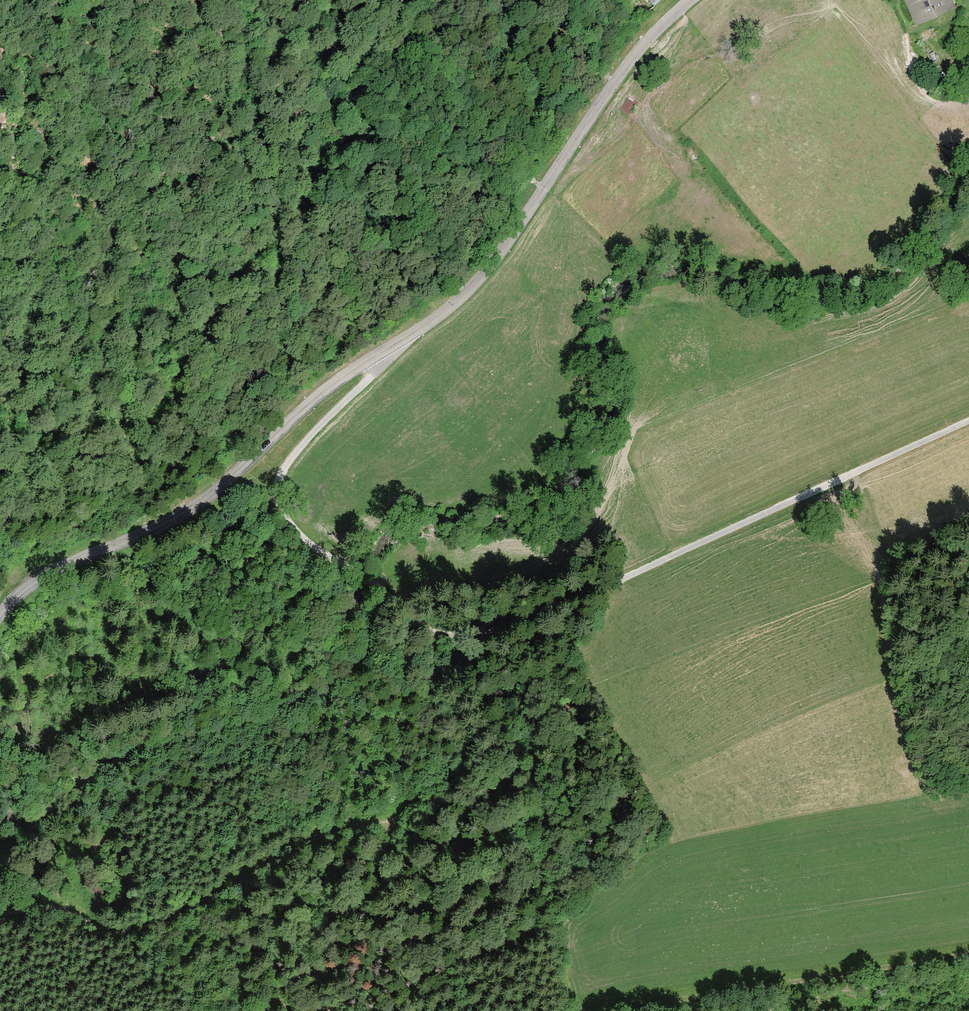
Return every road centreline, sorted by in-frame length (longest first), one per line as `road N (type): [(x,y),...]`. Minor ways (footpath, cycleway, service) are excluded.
road 1 (track): [(391,350),(297,452),(277,497),(307,541),(442,634),(490,633),(574,605),(968,420)]
road 2 (tertiary): [(692,0),(628,61),(506,248),(450,310),(313,400),(181,515),(35,580),(0,615)]
road 3 (track): [(440,0),(352,104),(299,212),(243,271),(103,511),(32,553),(22,592)]
road 4 (track): [(0,914),(37,908),(118,934),(149,931),(295,845),(422,807)]
road 5 (track): [(968,954),(749,991)]

